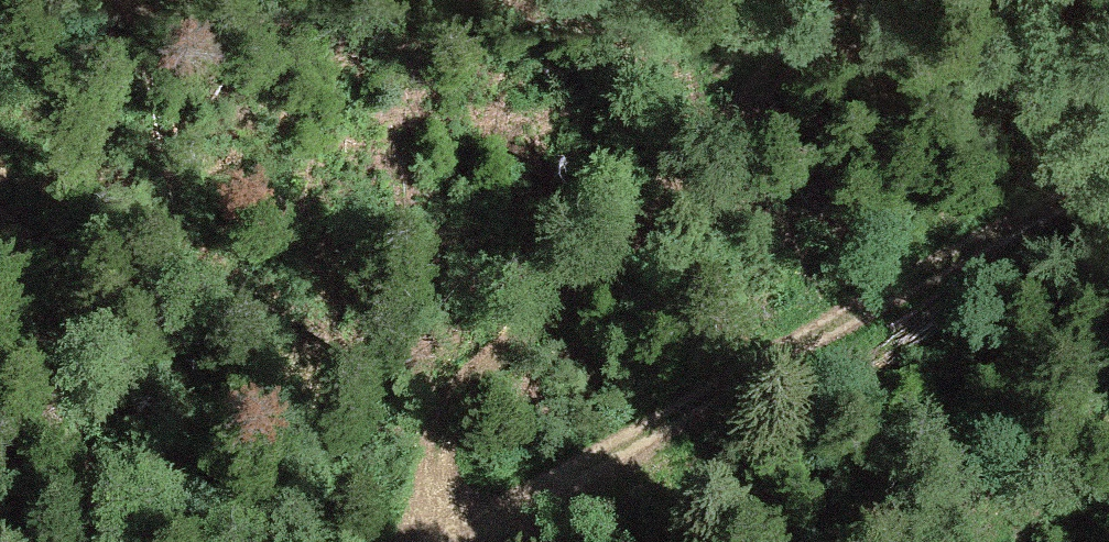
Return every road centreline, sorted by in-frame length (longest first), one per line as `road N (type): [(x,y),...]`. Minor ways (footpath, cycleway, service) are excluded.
road 1 (track): [(1108,173),(453,541)]
road 2 (track): [(434,541),(458,397),(631,244),(841,0)]

